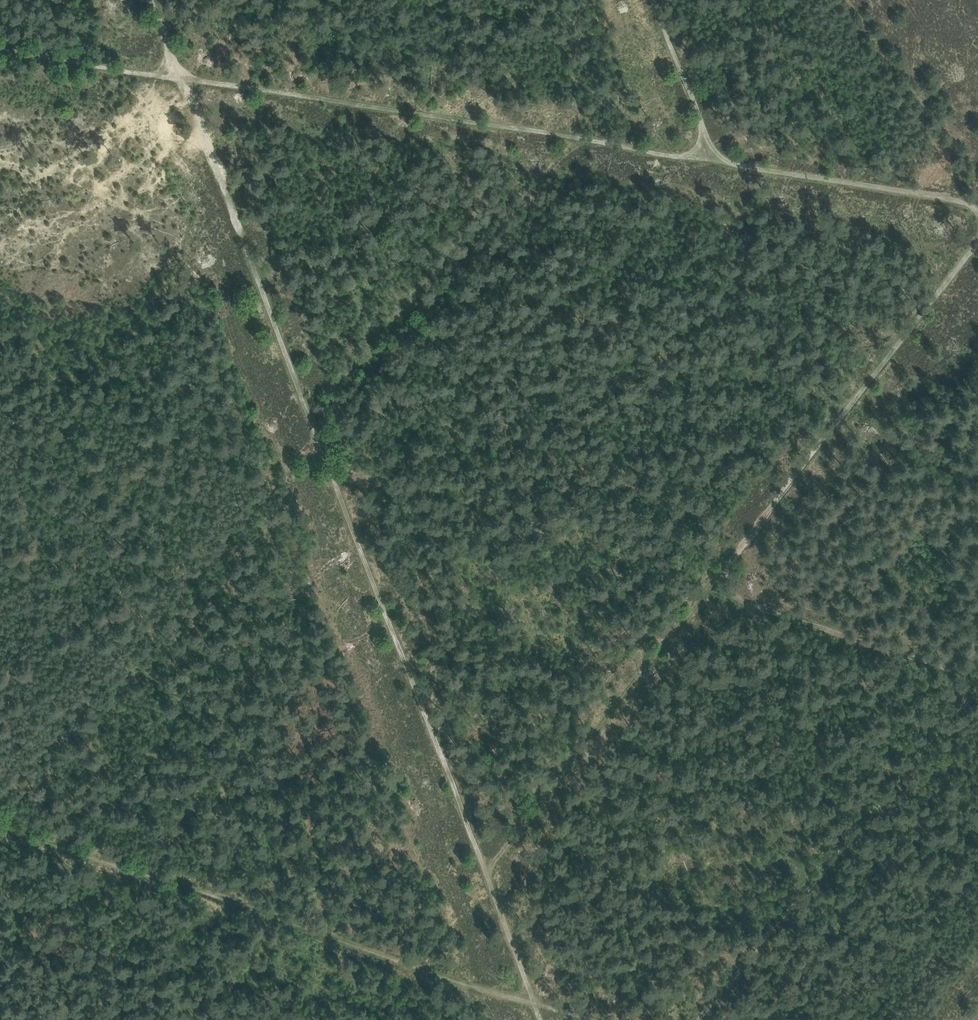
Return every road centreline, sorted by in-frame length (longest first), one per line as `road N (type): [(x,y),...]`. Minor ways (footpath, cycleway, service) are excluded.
road 1 (track): [(721,159),(0,44)]
road 2 (track): [(715,586),(758,610),(974,676),(703,1019)]
road 3 (track): [(584,1019),(0,827)]
road 4 (track): [(977,240),(715,586)]
road 5 (track): [(715,586),(487,873)]
road 6 (track): [(654,0),(721,159)]

